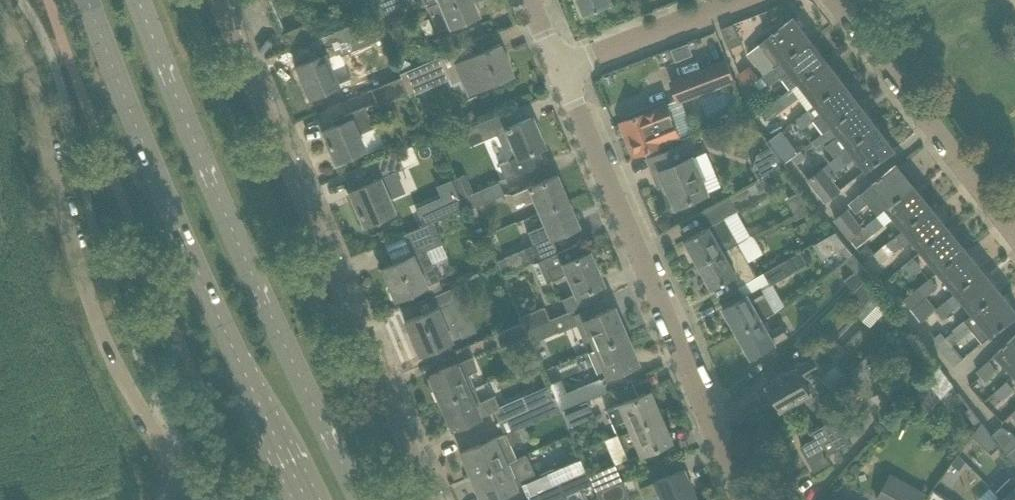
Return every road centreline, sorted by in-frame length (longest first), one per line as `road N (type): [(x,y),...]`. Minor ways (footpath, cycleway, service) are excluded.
road 1 (tertiary): [(358,499),(270,322),(133,0)]
road 2 (tertiary): [(90,0),(139,138),(303,499)]
road 3 (residential): [(429,499),(216,0)]
road 4 (unclassified): [(196,499),(109,282),(50,55),(4,0)]
road 5 (residential): [(742,499),(566,77)]
road 6 (residential): [(1014,240),(830,0)]
road 7 (residential): [(566,77),(760,0)]

